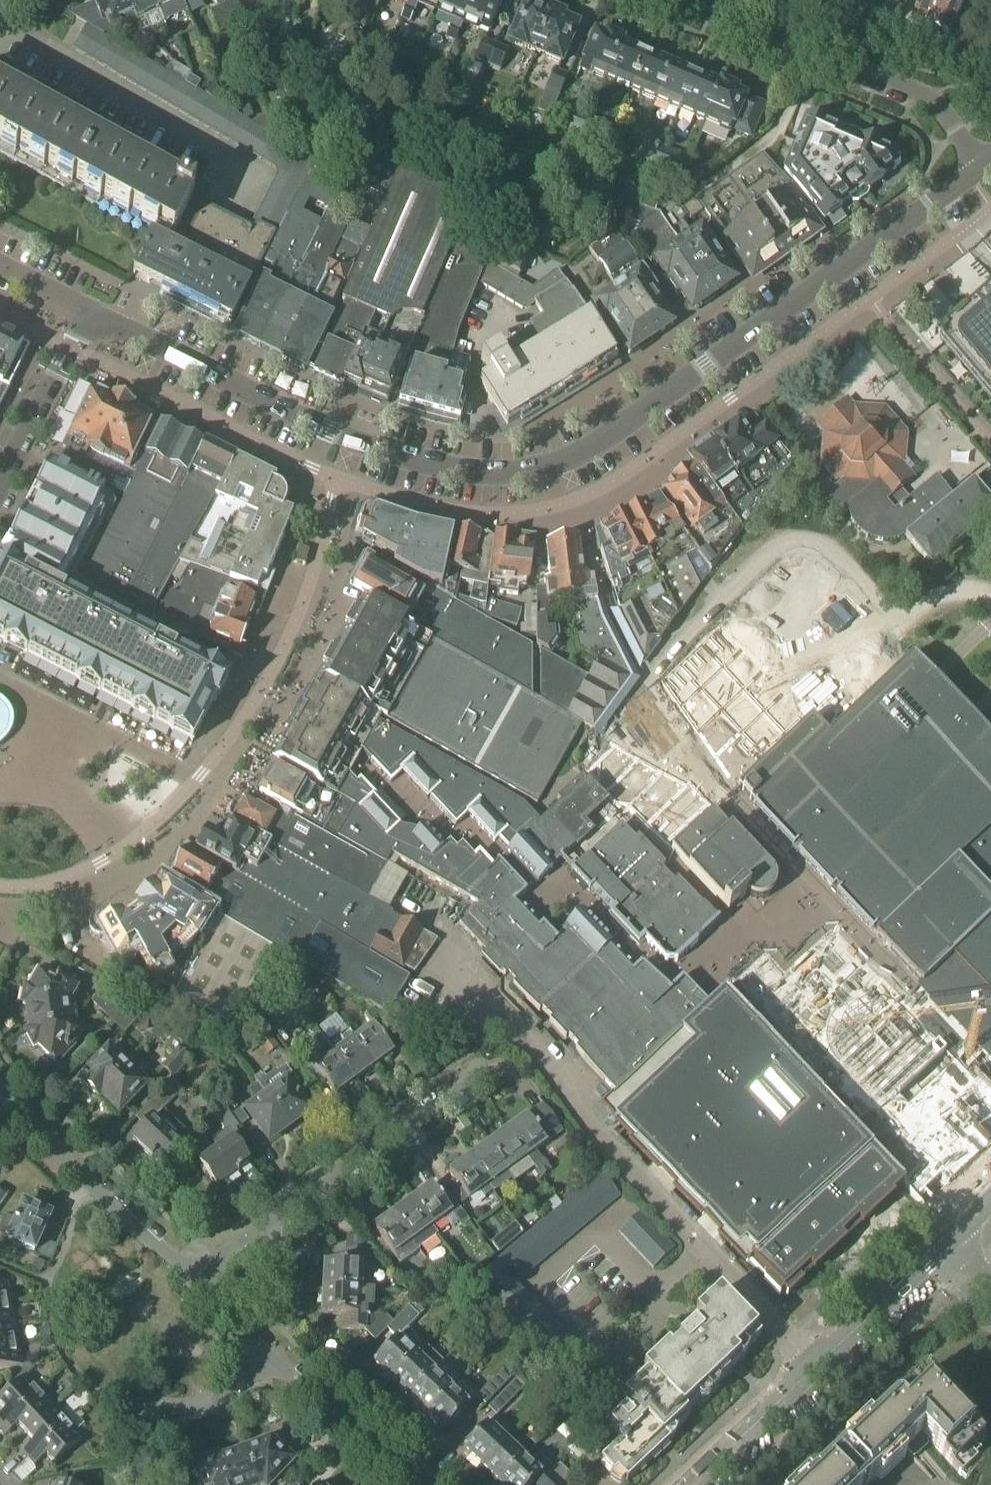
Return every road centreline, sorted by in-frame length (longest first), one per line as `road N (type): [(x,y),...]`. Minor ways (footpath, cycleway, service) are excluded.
road 1 (tertiary): [(975,171),(596,443),(533,469),(470,472),(358,443),(108,322)]
road 2 (tertiary): [(949,1244),(695,1484)]
road 3 (residential): [(191,1278),(468,1076)]
road 4 (residential): [(696,0),(932,102),(975,171)]
road 5 (residential): [(191,1278),(0,1107)]
road 6 (tertiary): [(108,322),(74,351),(0,492)]
road 7 (residential): [(405,1484),(270,1357)]
road 8 (residential): [(156,1407),(219,1400),(270,1357)]
road 9 (residential): [(108,322),(0,266)]

